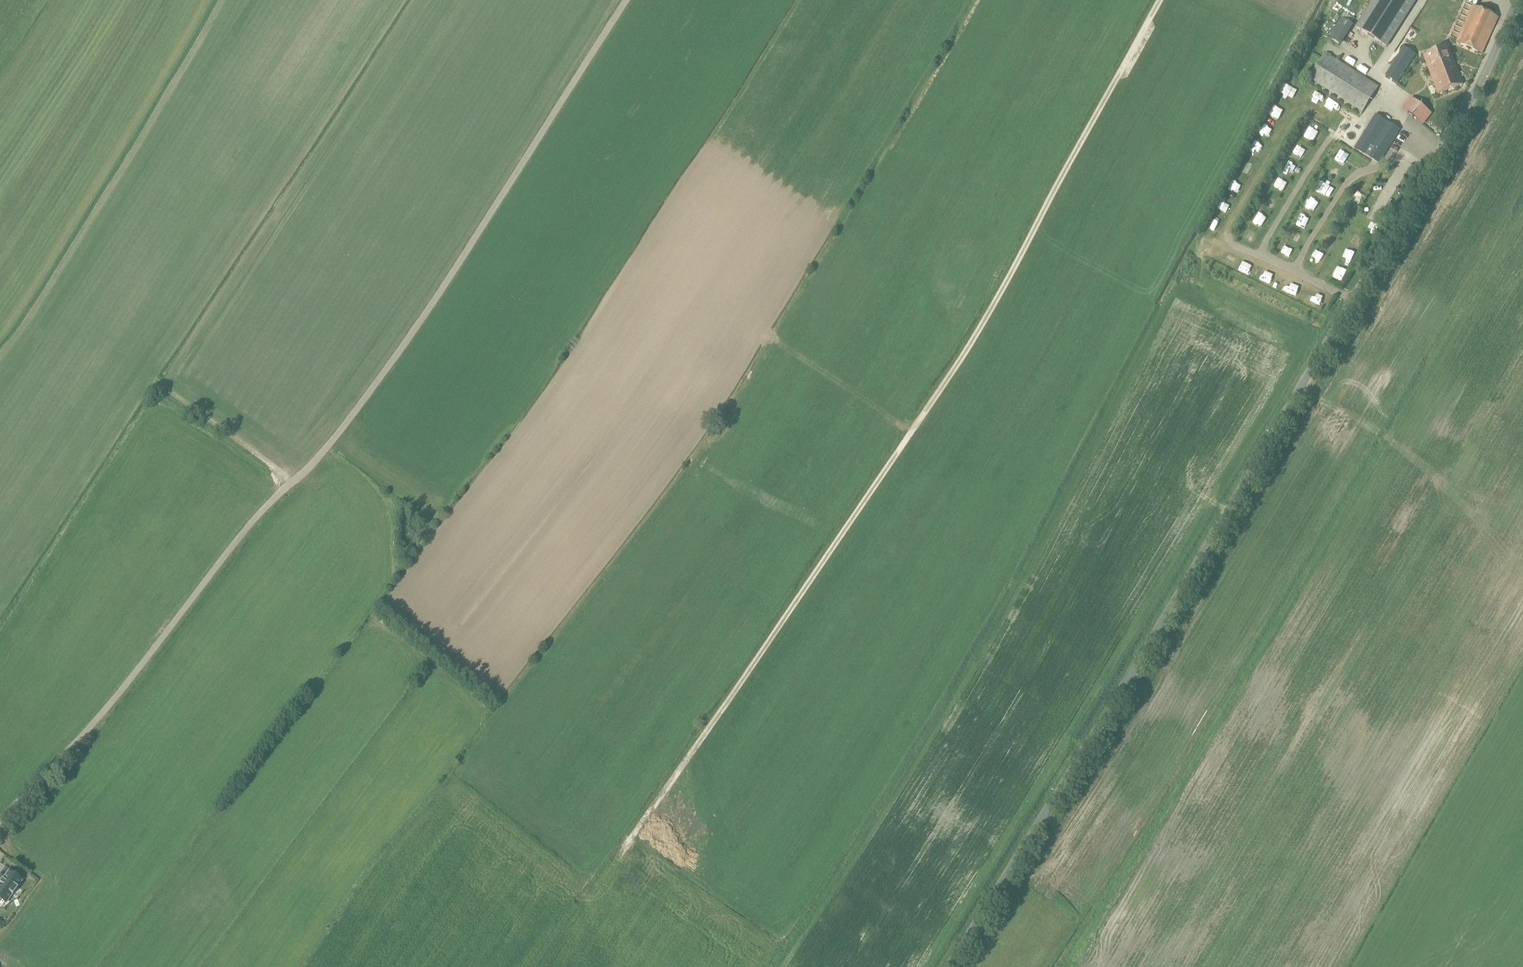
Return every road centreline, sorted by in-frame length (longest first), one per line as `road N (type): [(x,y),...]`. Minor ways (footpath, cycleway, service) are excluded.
road 1 (unclassified): [(1521,0),(1465,118),(949,966)]

